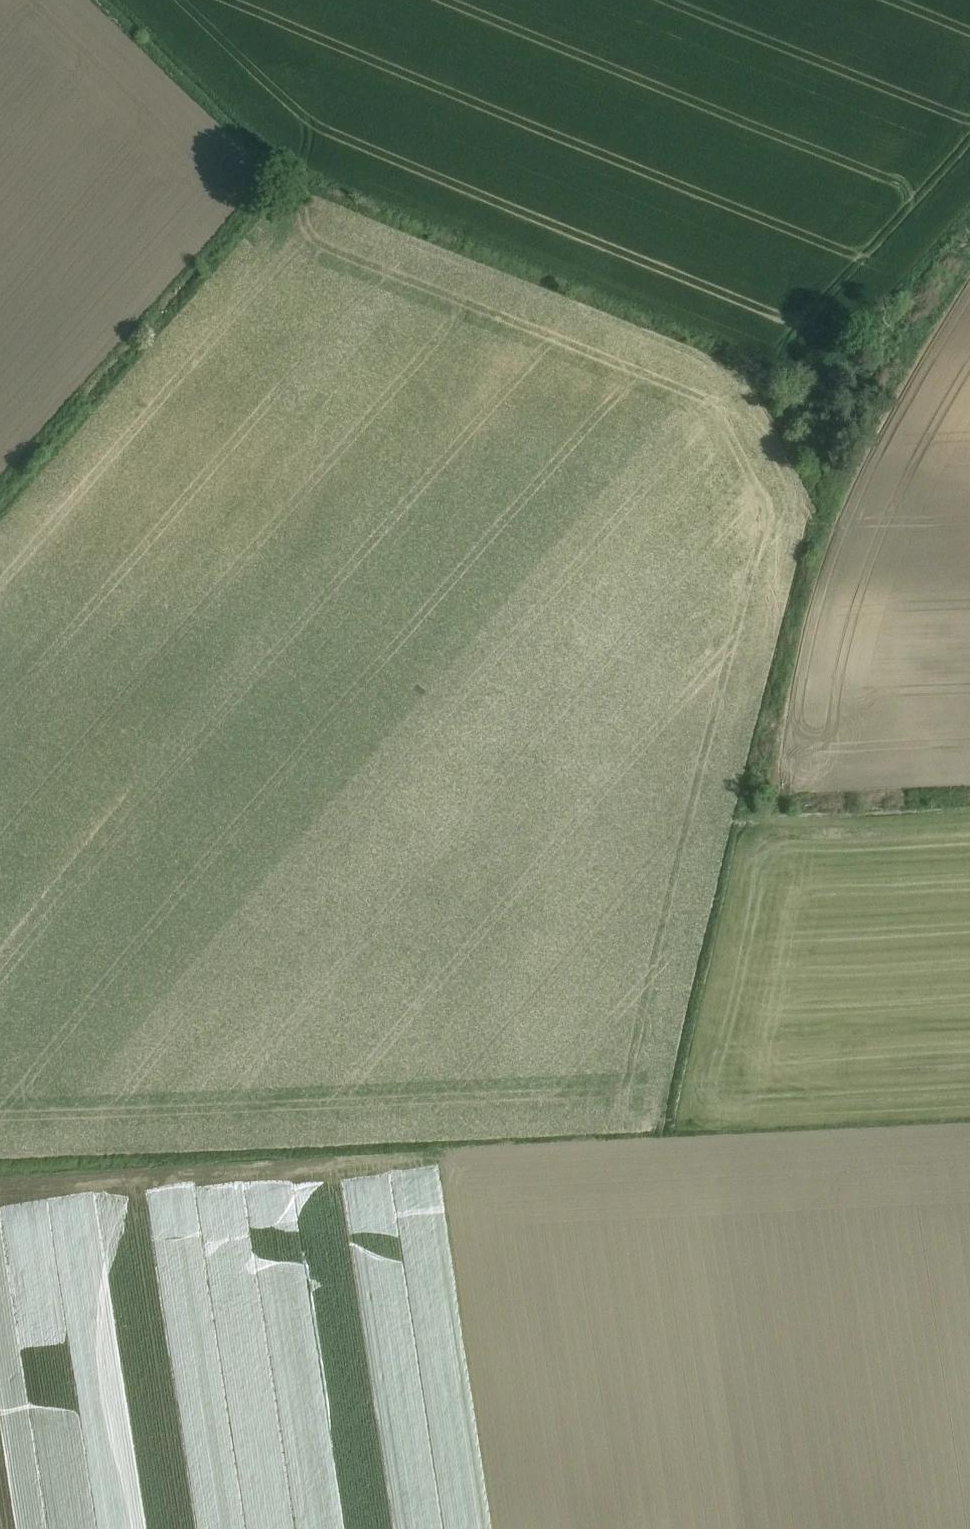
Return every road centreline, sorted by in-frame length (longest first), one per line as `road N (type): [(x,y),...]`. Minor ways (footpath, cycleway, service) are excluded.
road 1 (track): [(0,464),(265,167),(98,0)]

